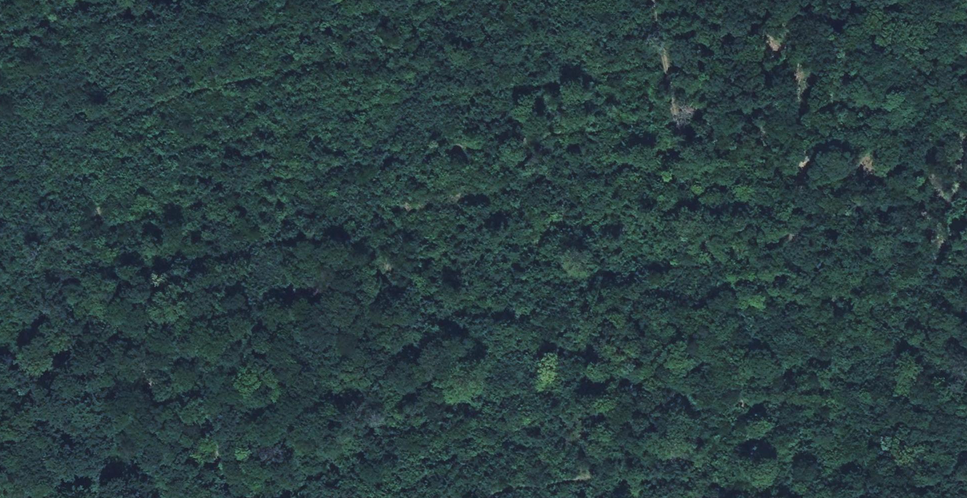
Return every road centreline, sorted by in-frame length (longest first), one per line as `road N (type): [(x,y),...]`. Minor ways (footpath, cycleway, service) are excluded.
road 1 (track): [(87,18),(67,130),(159,384),(243,497)]
road 2 (track): [(770,497),(655,0)]

